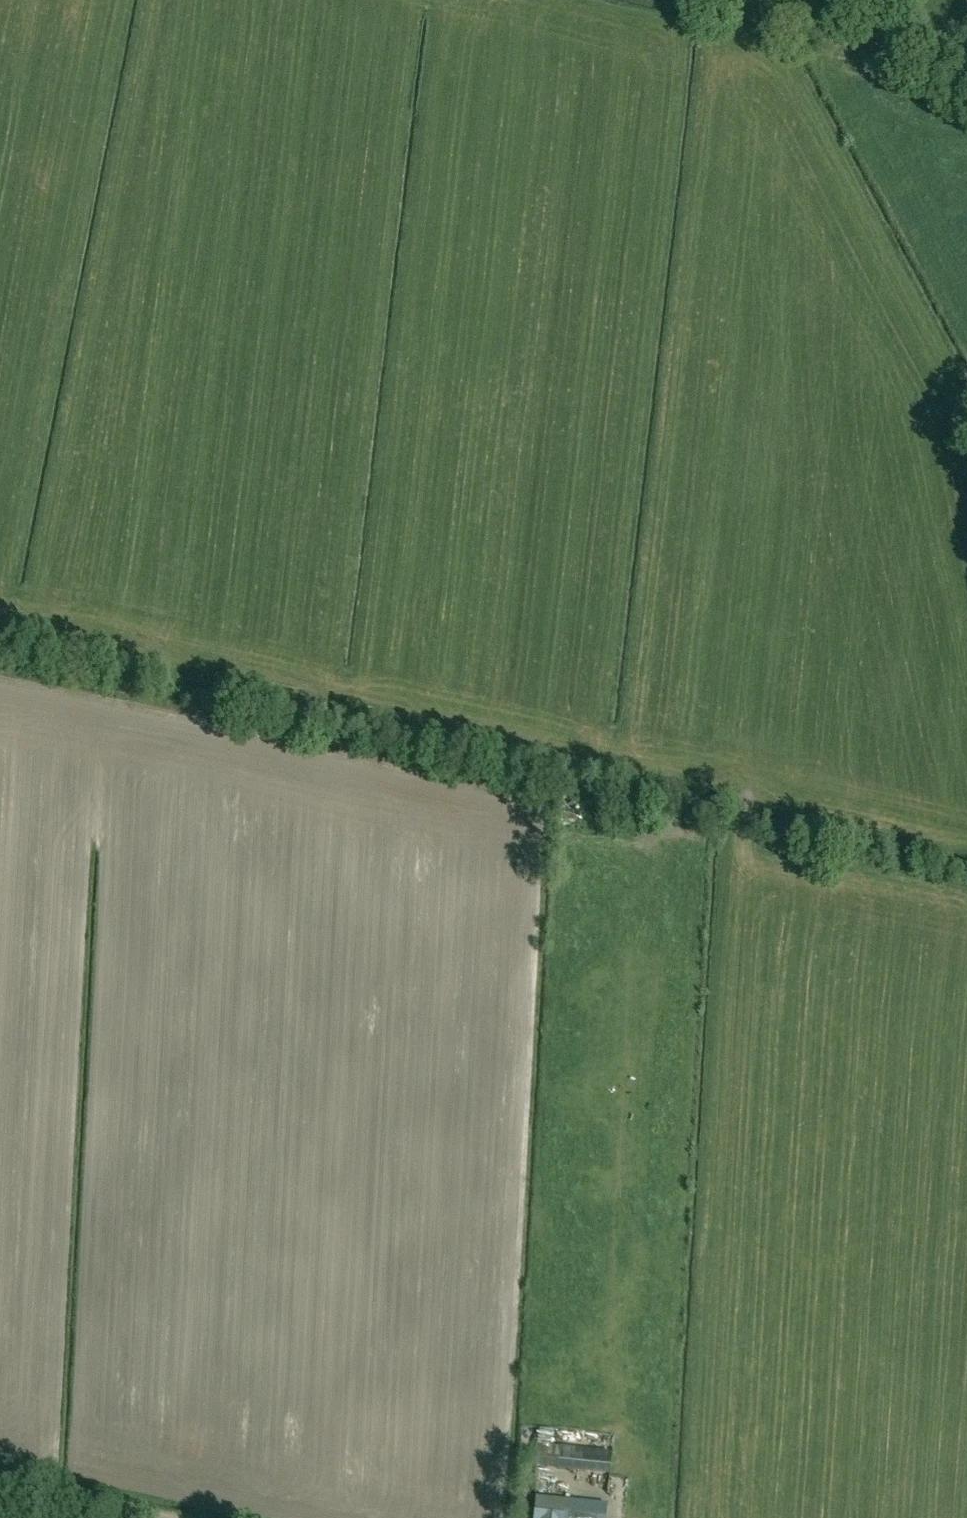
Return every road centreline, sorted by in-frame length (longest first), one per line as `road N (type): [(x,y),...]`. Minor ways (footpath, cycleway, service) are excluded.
road 1 (track): [(966,64),(687,0)]
road 2 (unclassified): [(140,1517),(0,1488)]

